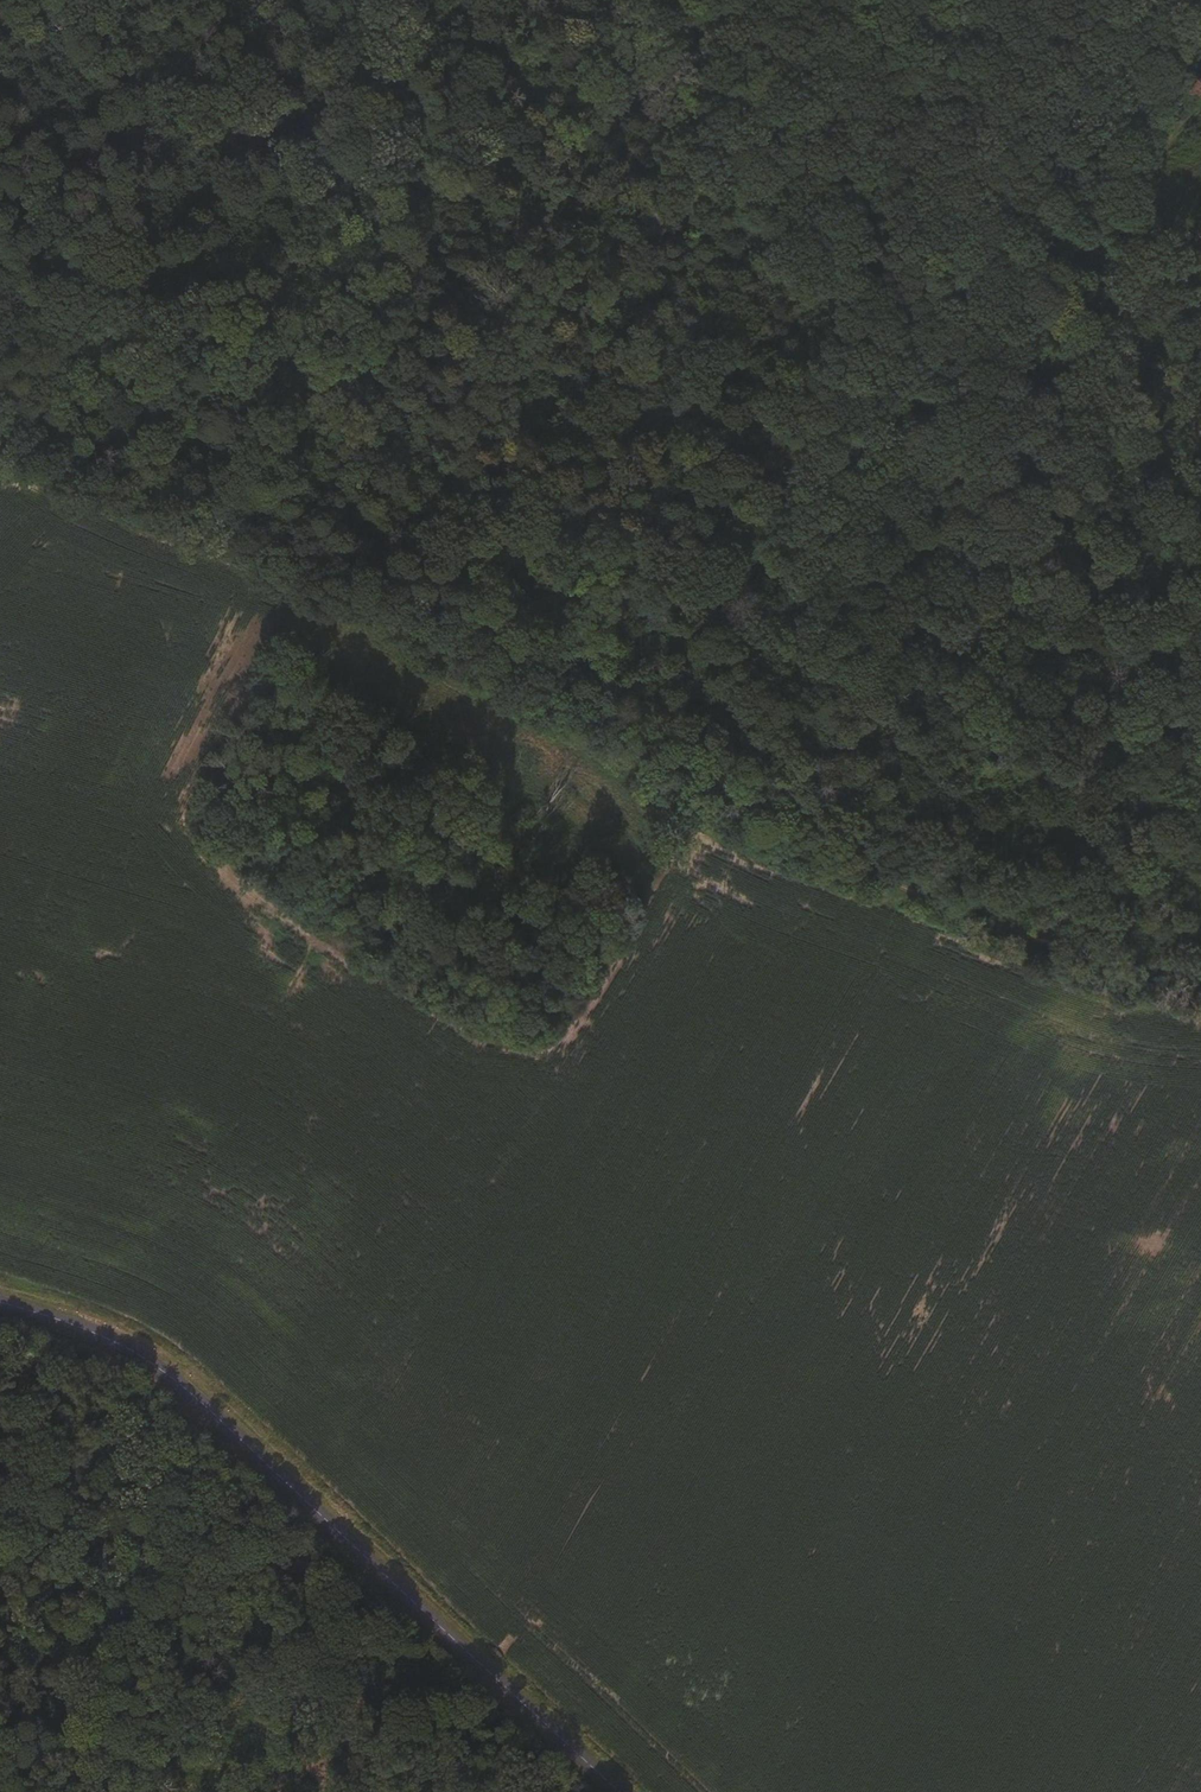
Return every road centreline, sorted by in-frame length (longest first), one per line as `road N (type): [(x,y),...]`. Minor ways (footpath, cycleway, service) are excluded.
road 1 (track): [(1200,989),(1062,965),(0,436)]
road 2 (tertiary): [(0,1306),(104,1337),(173,1378),(622,1791)]
road 3 (track): [(204,1404),(121,1602),(108,1727)]

